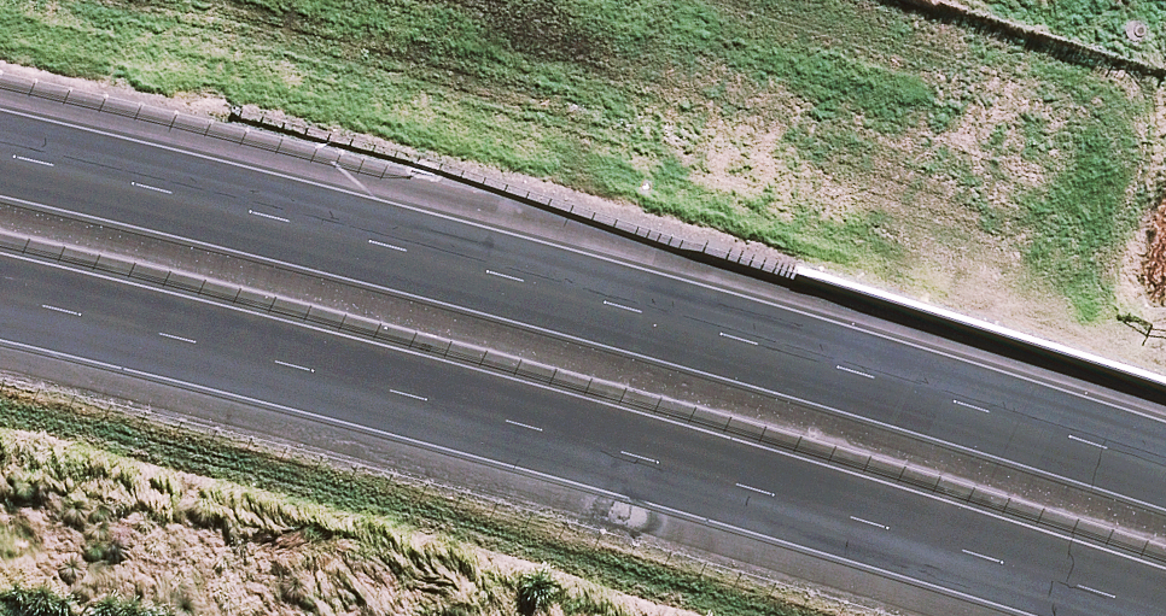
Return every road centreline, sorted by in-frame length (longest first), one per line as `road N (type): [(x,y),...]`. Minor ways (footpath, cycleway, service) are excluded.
road 1 (motorway): [(1165,581),(875,482),(0,262)]
road 2 (motorway): [(0,150),(914,379),(1165,465)]

